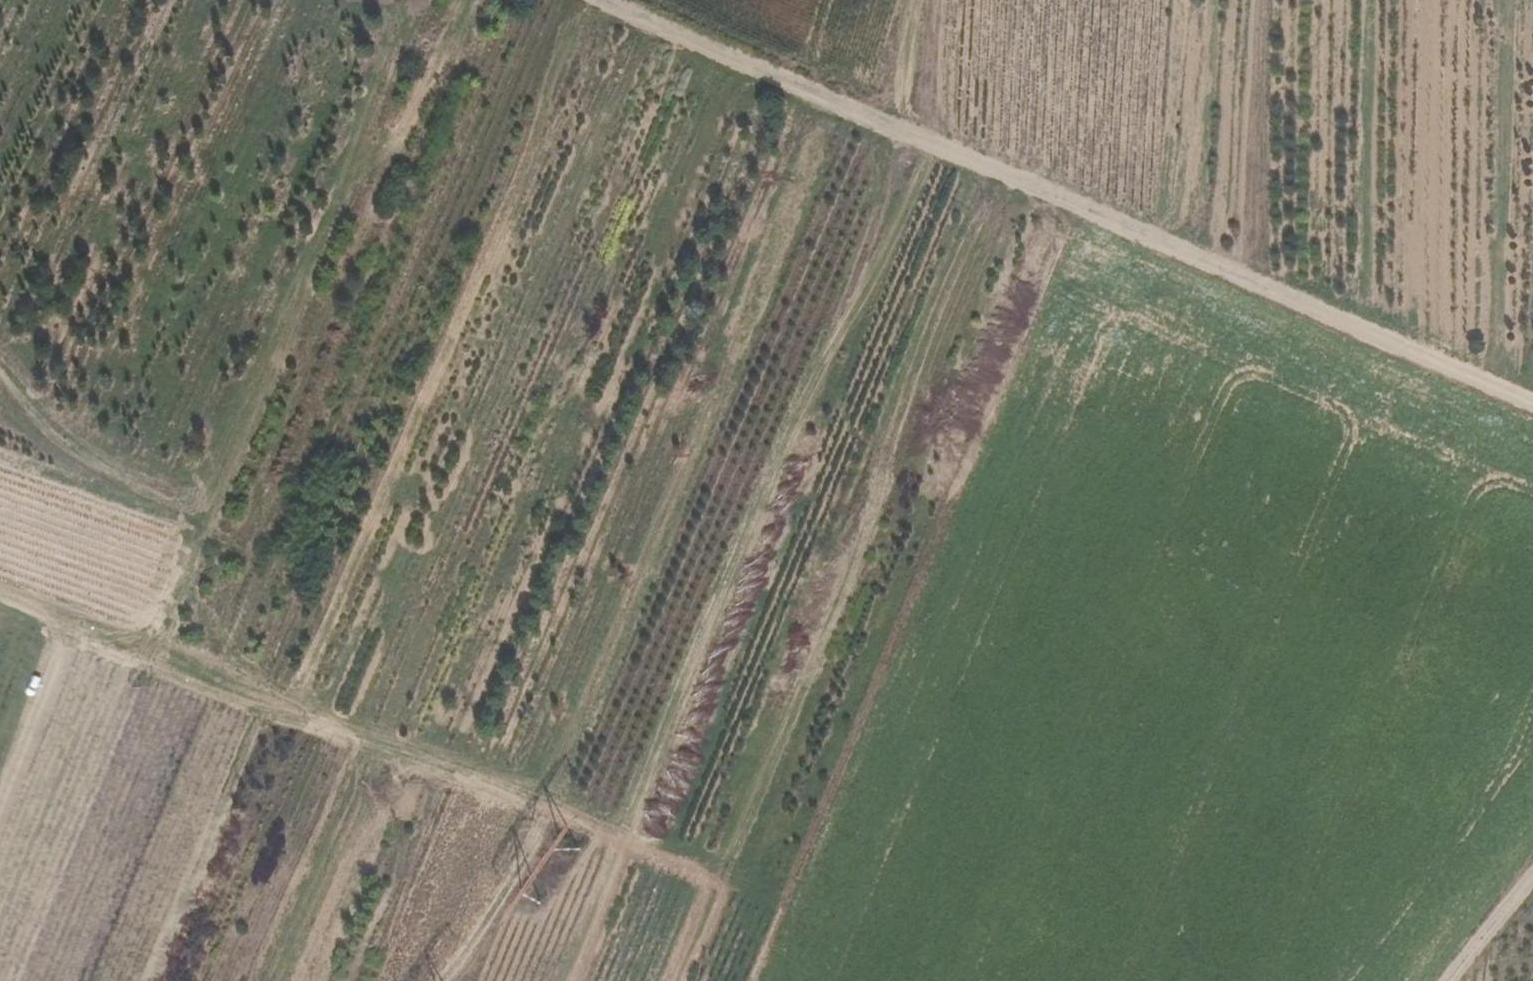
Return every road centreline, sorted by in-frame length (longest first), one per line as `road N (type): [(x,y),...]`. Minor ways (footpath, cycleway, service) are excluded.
road 1 (track): [(1532,401),(594,0)]
road 2 (track): [(1438,980),(1532,869)]

